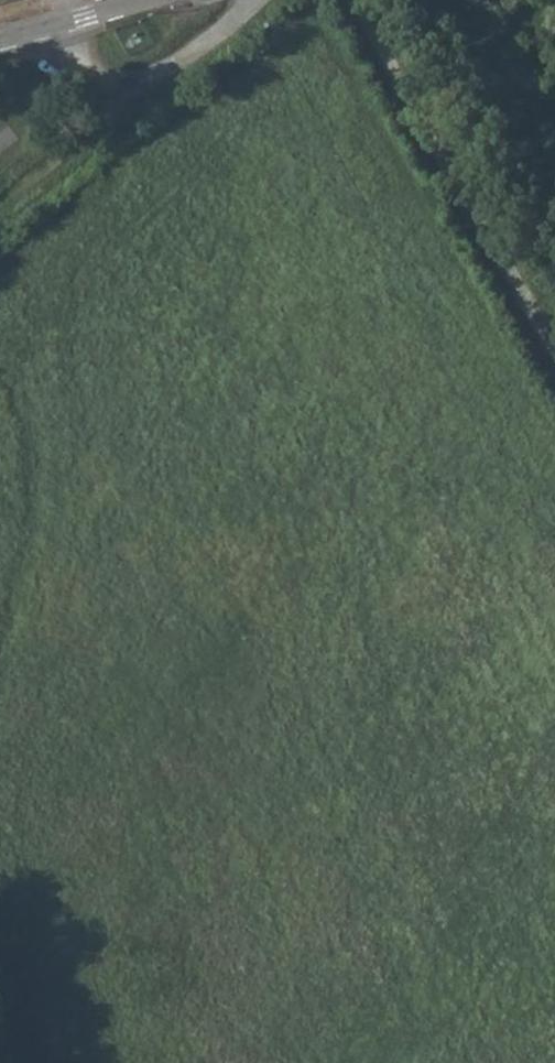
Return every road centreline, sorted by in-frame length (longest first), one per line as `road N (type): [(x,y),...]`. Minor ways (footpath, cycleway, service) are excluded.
road 1 (track): [(554,350),(362,0)]
road 2 (track): [(248,0),(0,204)]
road 3 (unclassified): [(123,0),(0,36)]

